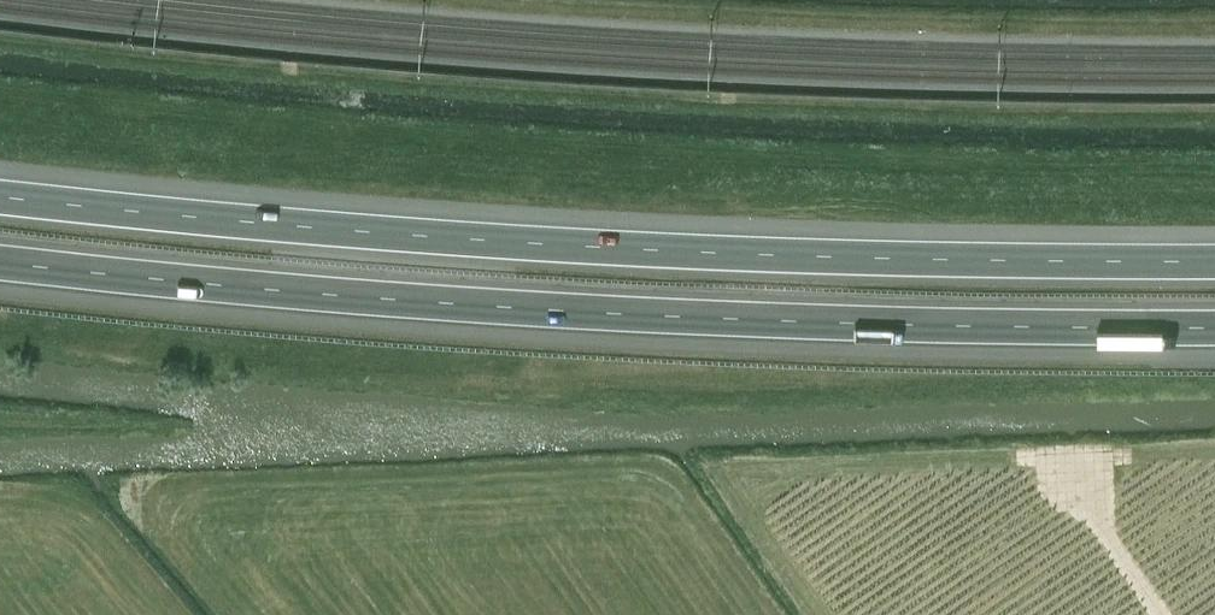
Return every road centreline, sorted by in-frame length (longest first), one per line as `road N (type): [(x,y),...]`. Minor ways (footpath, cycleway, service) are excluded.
road 1 (motorway): [(0,258),(293,293),(716,316),(1214,326)]
road 2 (motorway): [(1214,260),(720,253),(310,228),(0,194)]

